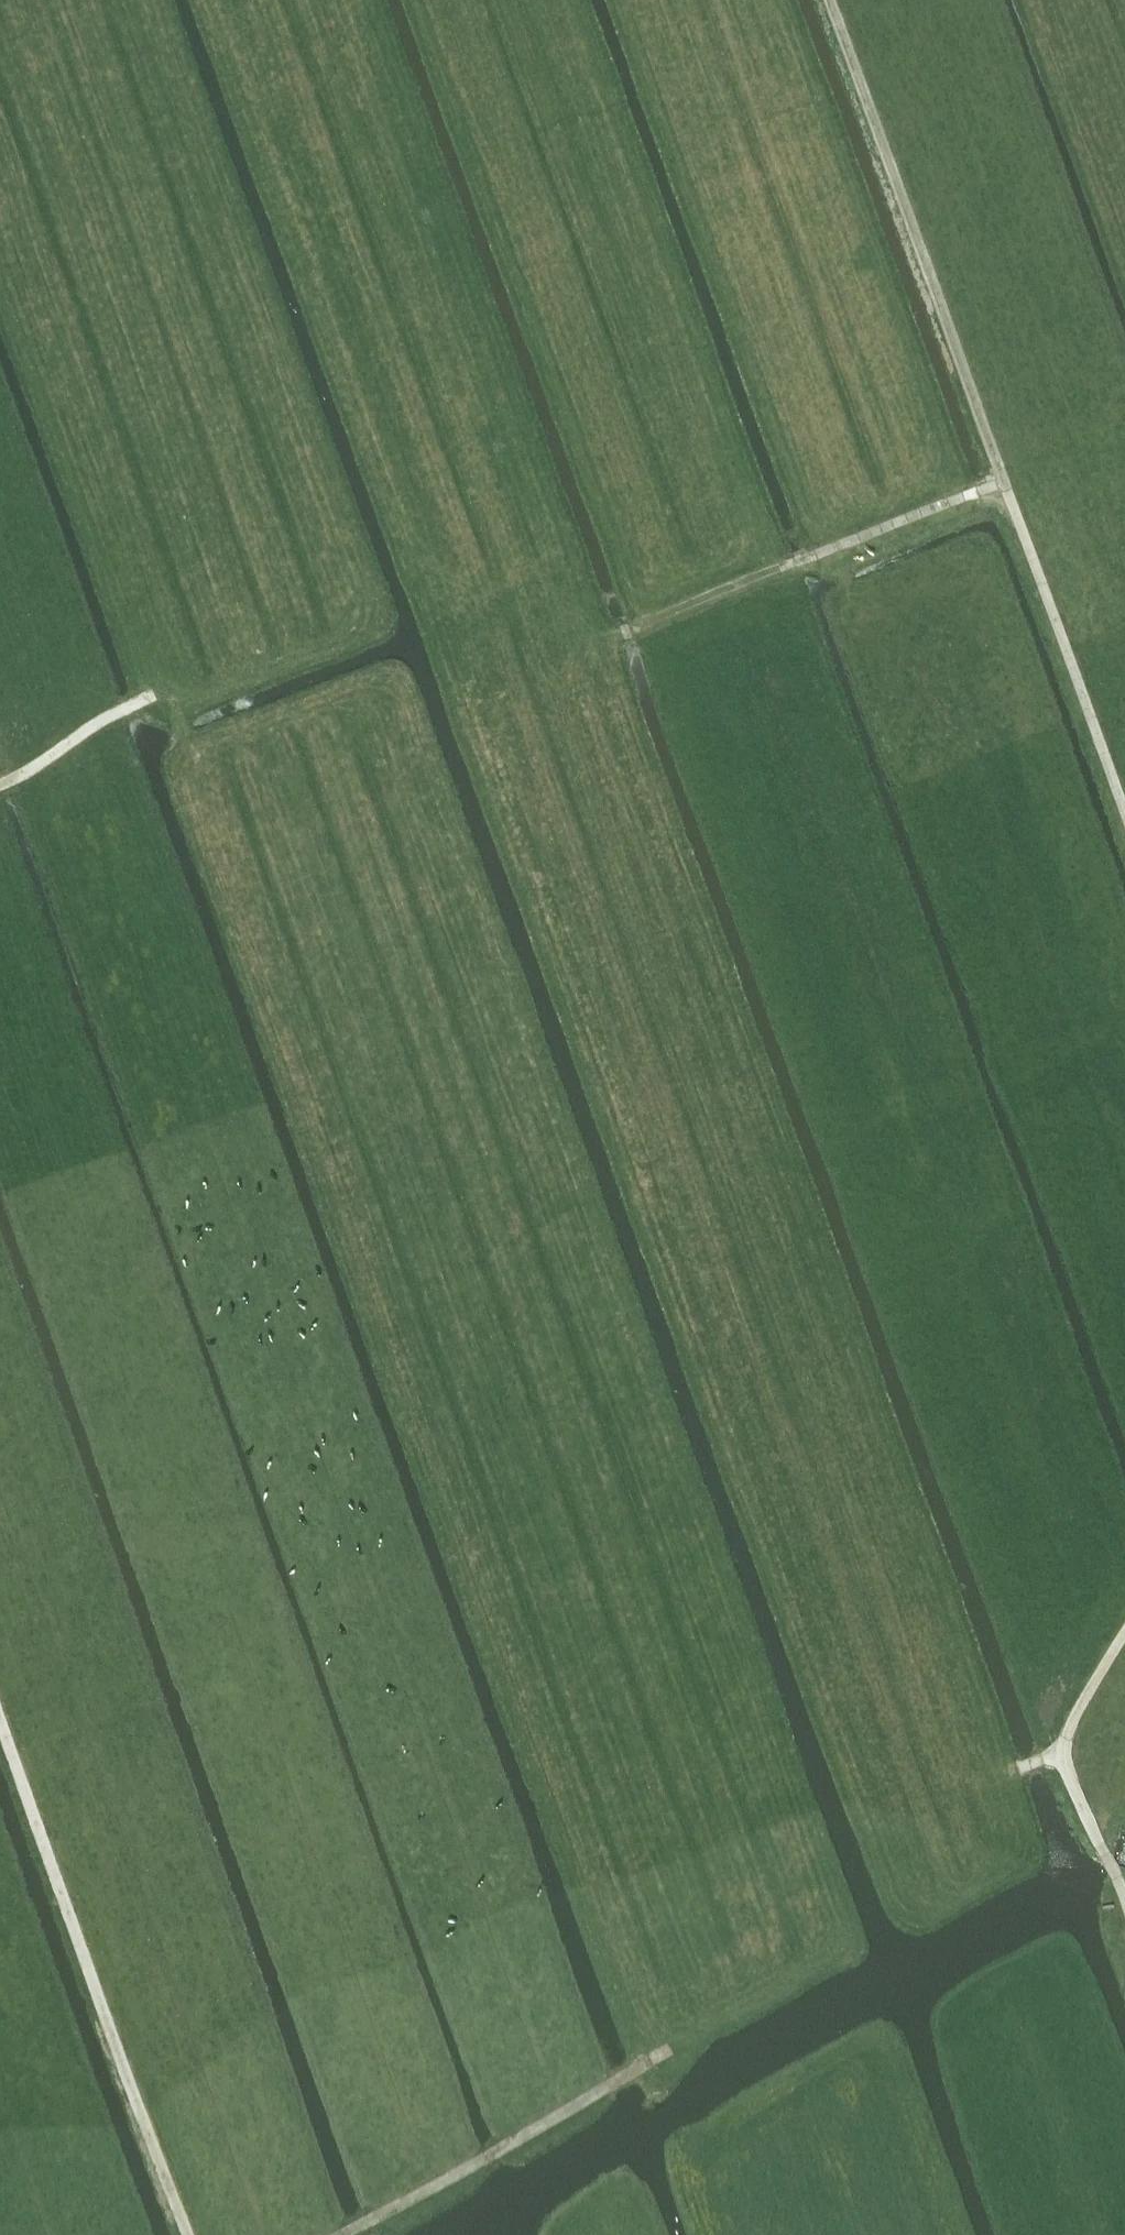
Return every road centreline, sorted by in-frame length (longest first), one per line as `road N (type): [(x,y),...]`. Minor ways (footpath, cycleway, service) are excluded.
road 1 (track): [(1124,813),(831,0)]
road 2 (track): [(188,2234),(0,1720)]
road 3 (track): [(338,2234),(661,2055)]
road 4 (track): [(1124,1905),(1064,1754),(1124,1634)]
road 5 (track): [(1003,482),(784,565)]
road 6 (track): [(0,786),(150,695)]

